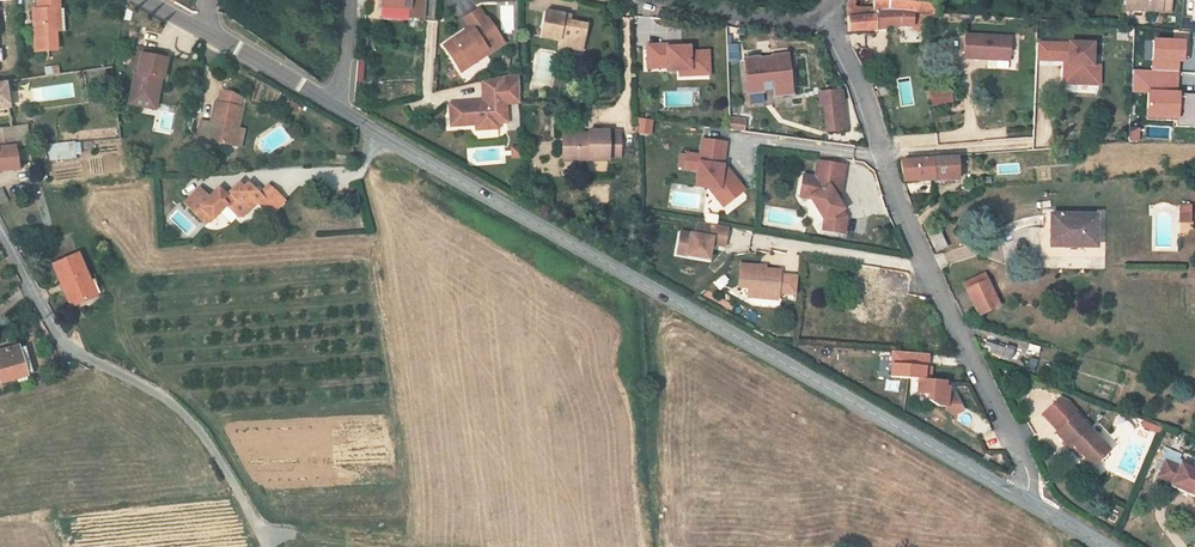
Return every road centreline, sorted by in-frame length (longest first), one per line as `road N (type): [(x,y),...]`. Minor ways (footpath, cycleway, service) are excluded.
road 1 (tertiary): [(340,111),(1035,501)]
road 2 (residential): [(829,7),(918,260),(1035,501)]
road 3 (residential): [(265,540),(204,434),(181,410),(57,336),(0,230)]
road 4 (tertiary): [(150,0),(340,111)]
road 5 (residential): [(829,7),(804,18),(767,17),(669,0)]
road 6 (track): [(268,546),(265,540),(296,535),(384,546)]

